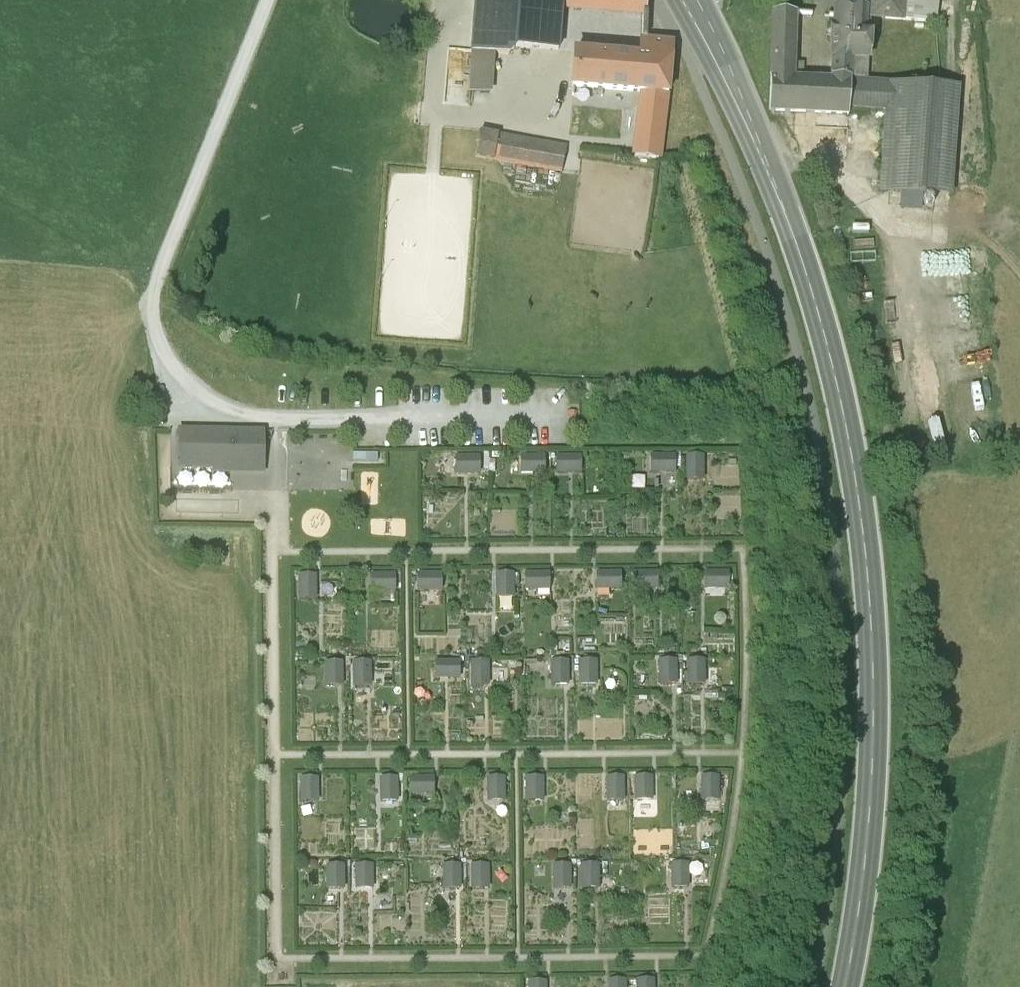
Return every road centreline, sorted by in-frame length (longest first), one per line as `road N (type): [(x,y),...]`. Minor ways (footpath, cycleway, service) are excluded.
road 1 (secondary): [(845,986),(869,822),(873,725),(861,511),(839,392),(795,242),(688,0)]

